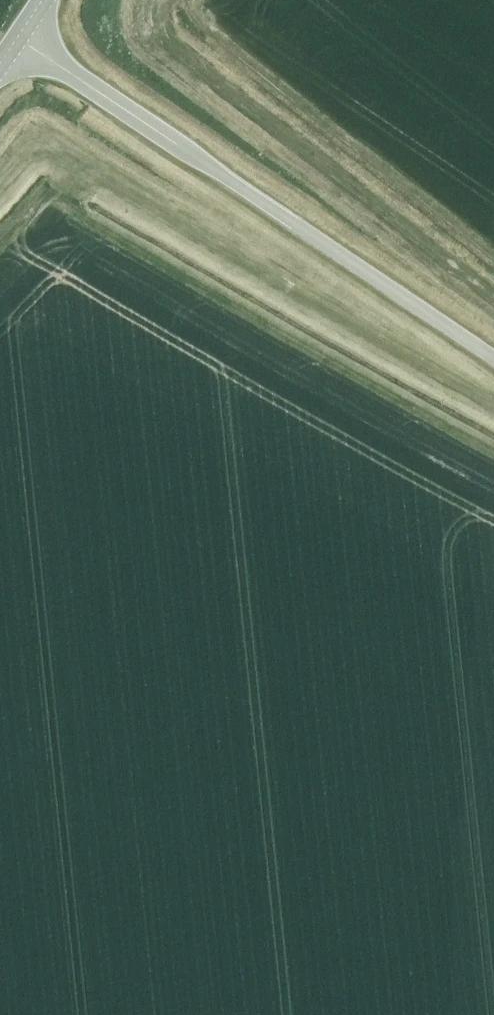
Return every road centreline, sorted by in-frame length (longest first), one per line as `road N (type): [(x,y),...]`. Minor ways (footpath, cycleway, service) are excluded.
road 1 (unclassified): [(493,358),(19,38)]

